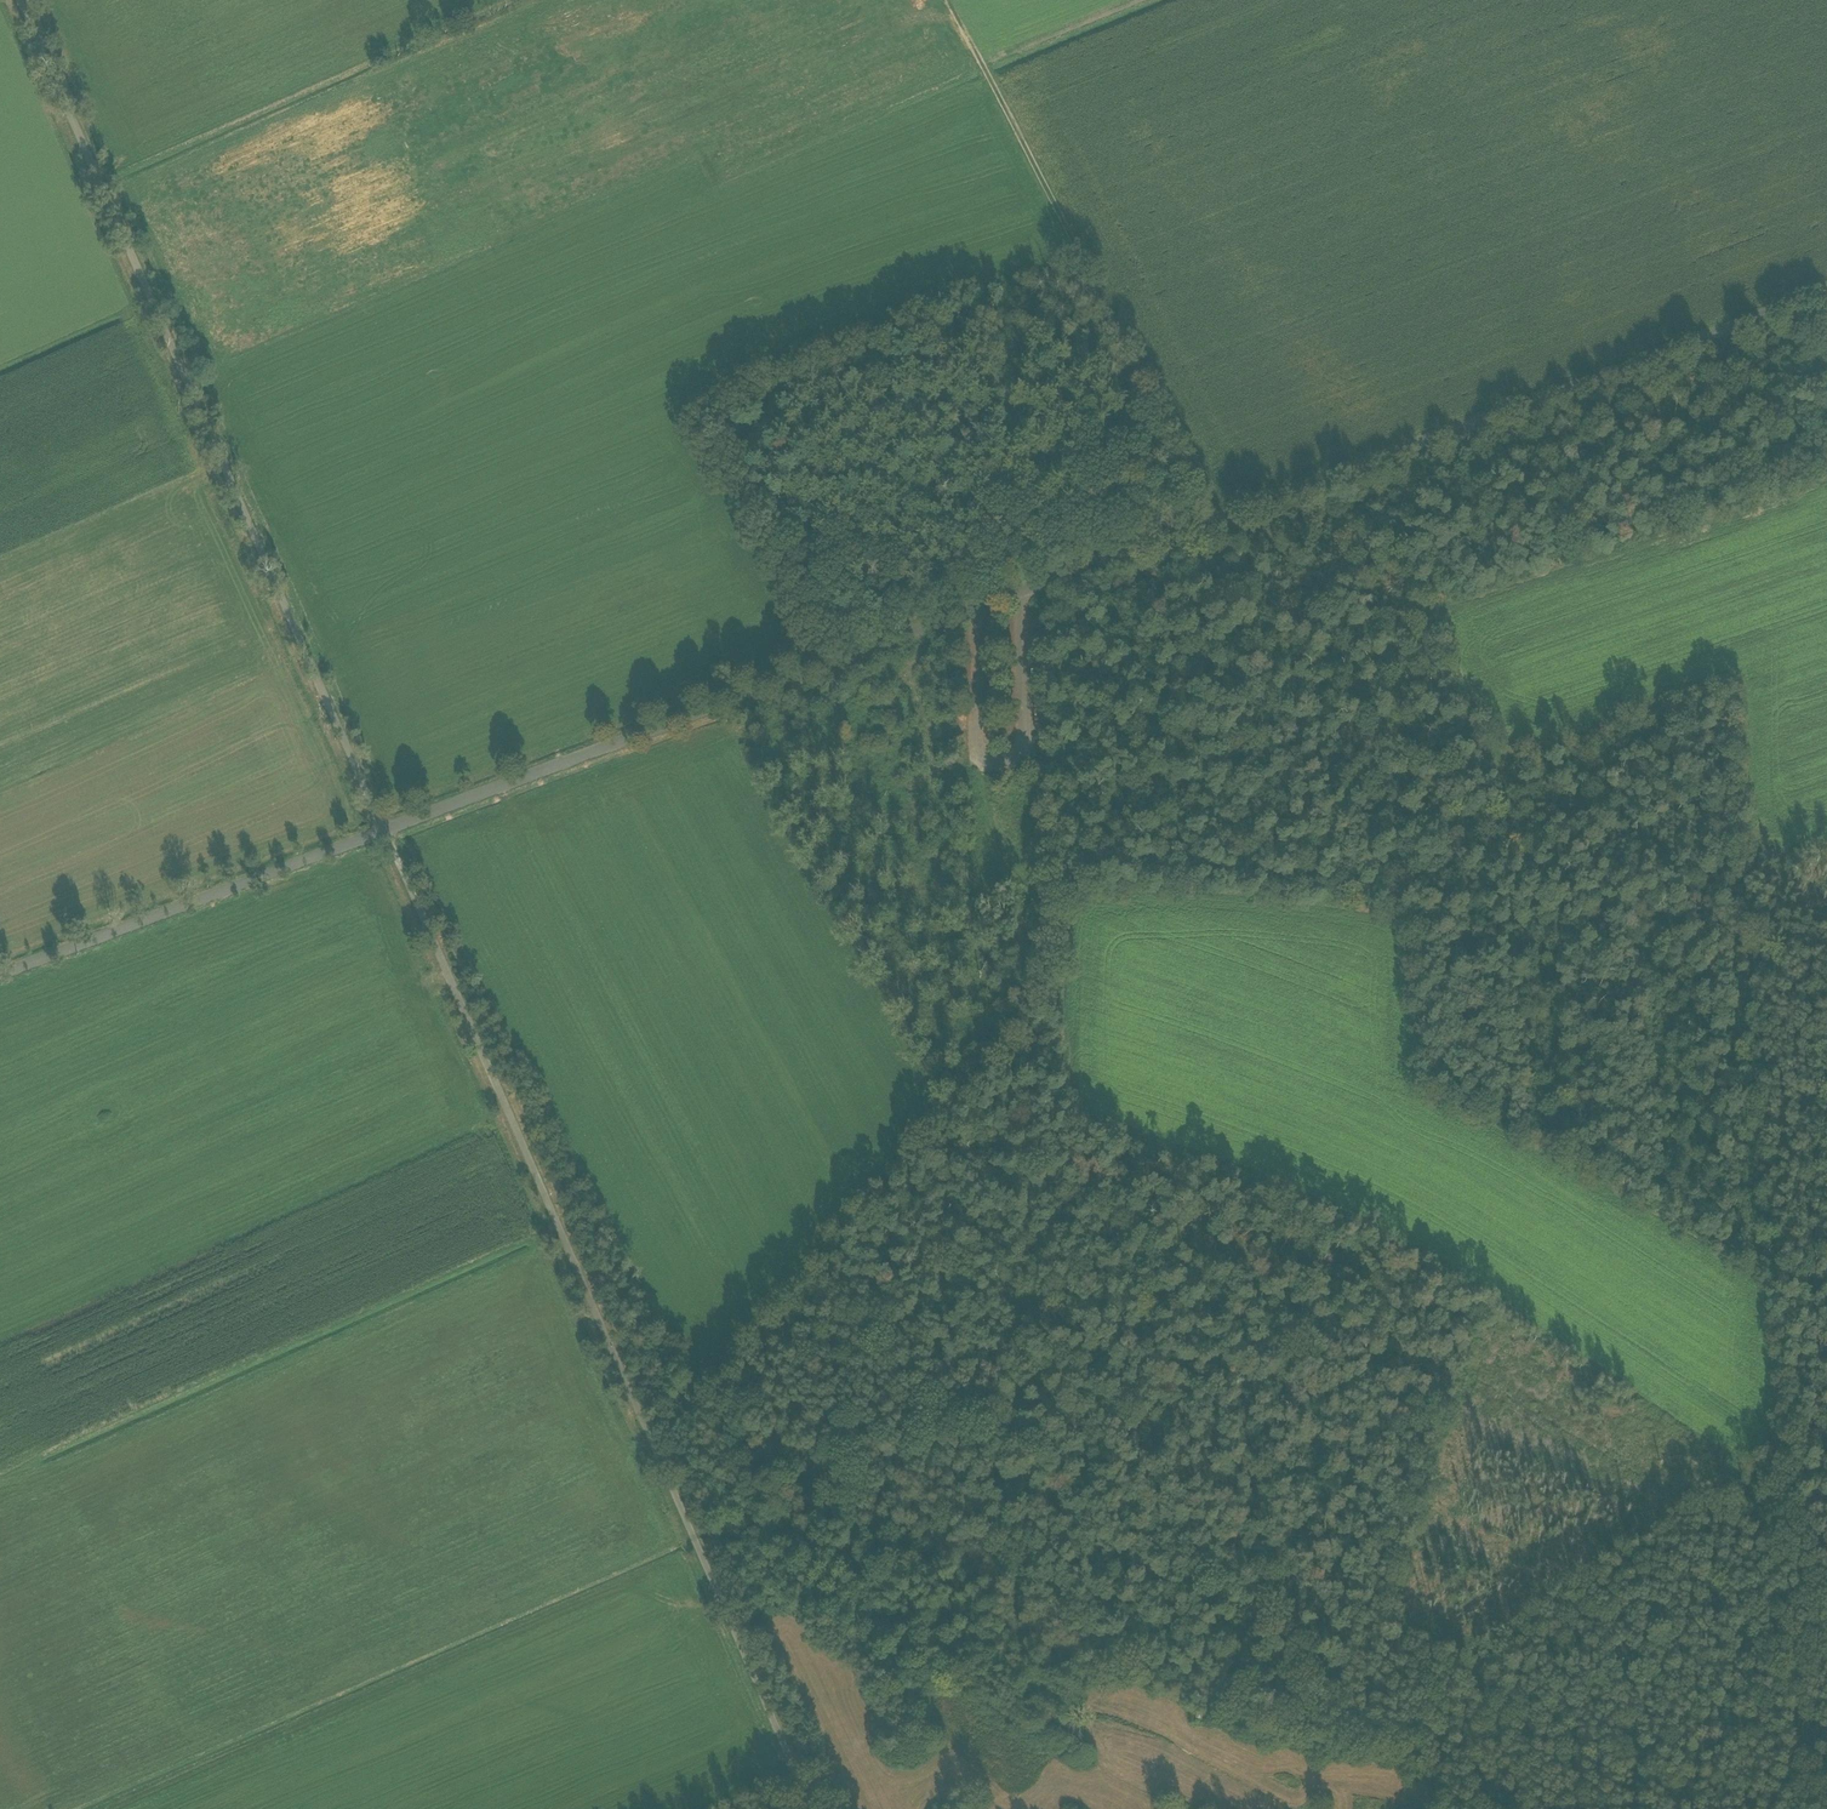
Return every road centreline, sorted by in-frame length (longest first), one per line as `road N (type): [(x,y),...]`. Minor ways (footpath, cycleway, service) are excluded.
road 1 (unclassified): [(1826,291),(383,832)]
road 2 (unclassified): [(18,0),(383,832)]
road 3 (track): [(383,832),(652,1438)]
road 4 (unclassified): [(383,832),(0,975)]
road 5 (track): [(652,1438),(812,1808)]

